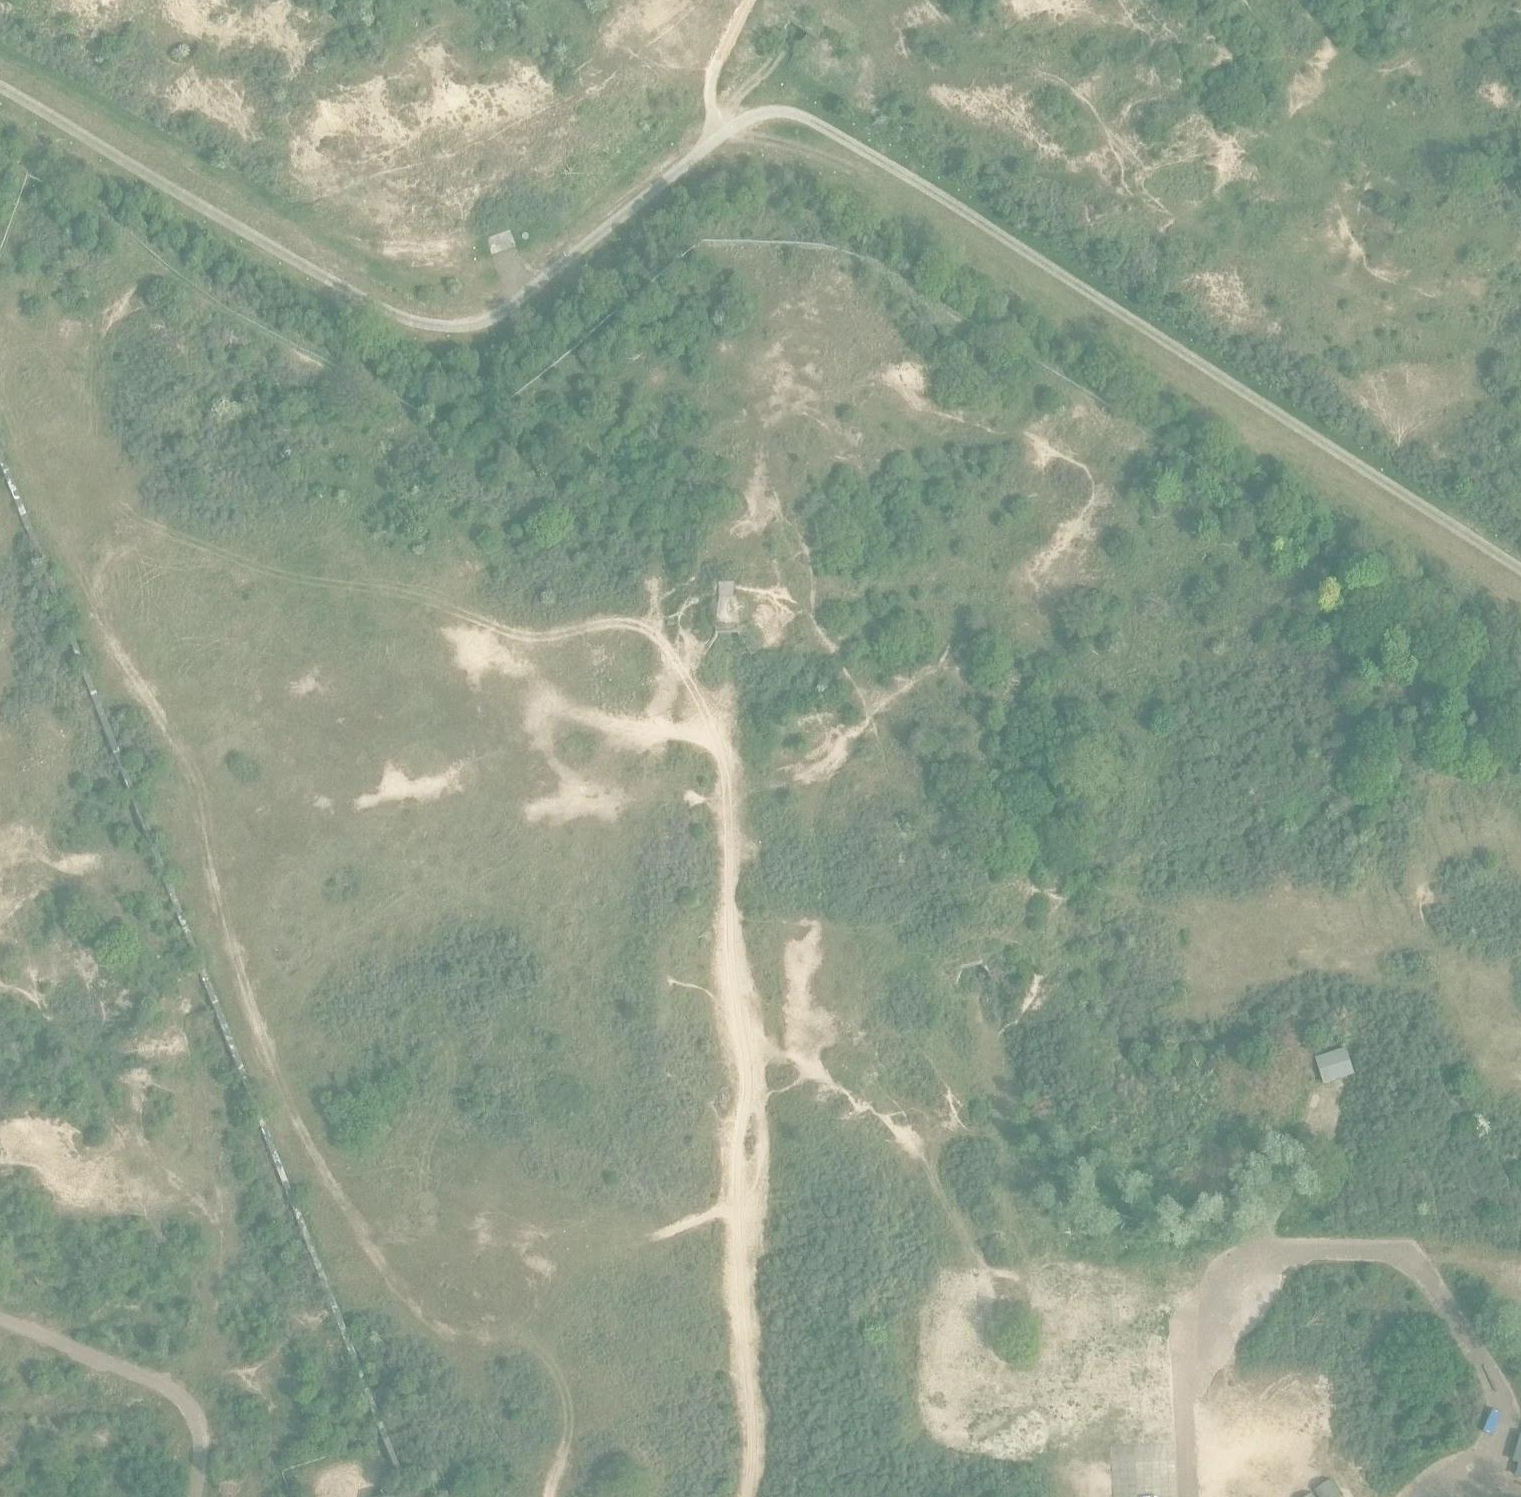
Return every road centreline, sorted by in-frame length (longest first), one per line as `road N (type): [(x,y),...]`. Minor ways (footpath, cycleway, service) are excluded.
road 1 (track): [(0,87),(386,309),(463,327),(513,304),(735,127),(769,114),(811,121),(1520,567)]
road 2 (track): [(752,1496),(722,756)]
road 3 (track): [(1428,1496),(1493,1449),(1499,1395),(1408,1254),(1304,1254),(1229,1285),(1187,1336),(1188,1496)]
road 4 (track): [(197,1496),(199,1433),(188,1406),(150,1380),(0,1318)]
road 5 (track): [(716,139),(711,84),(750,0)]

